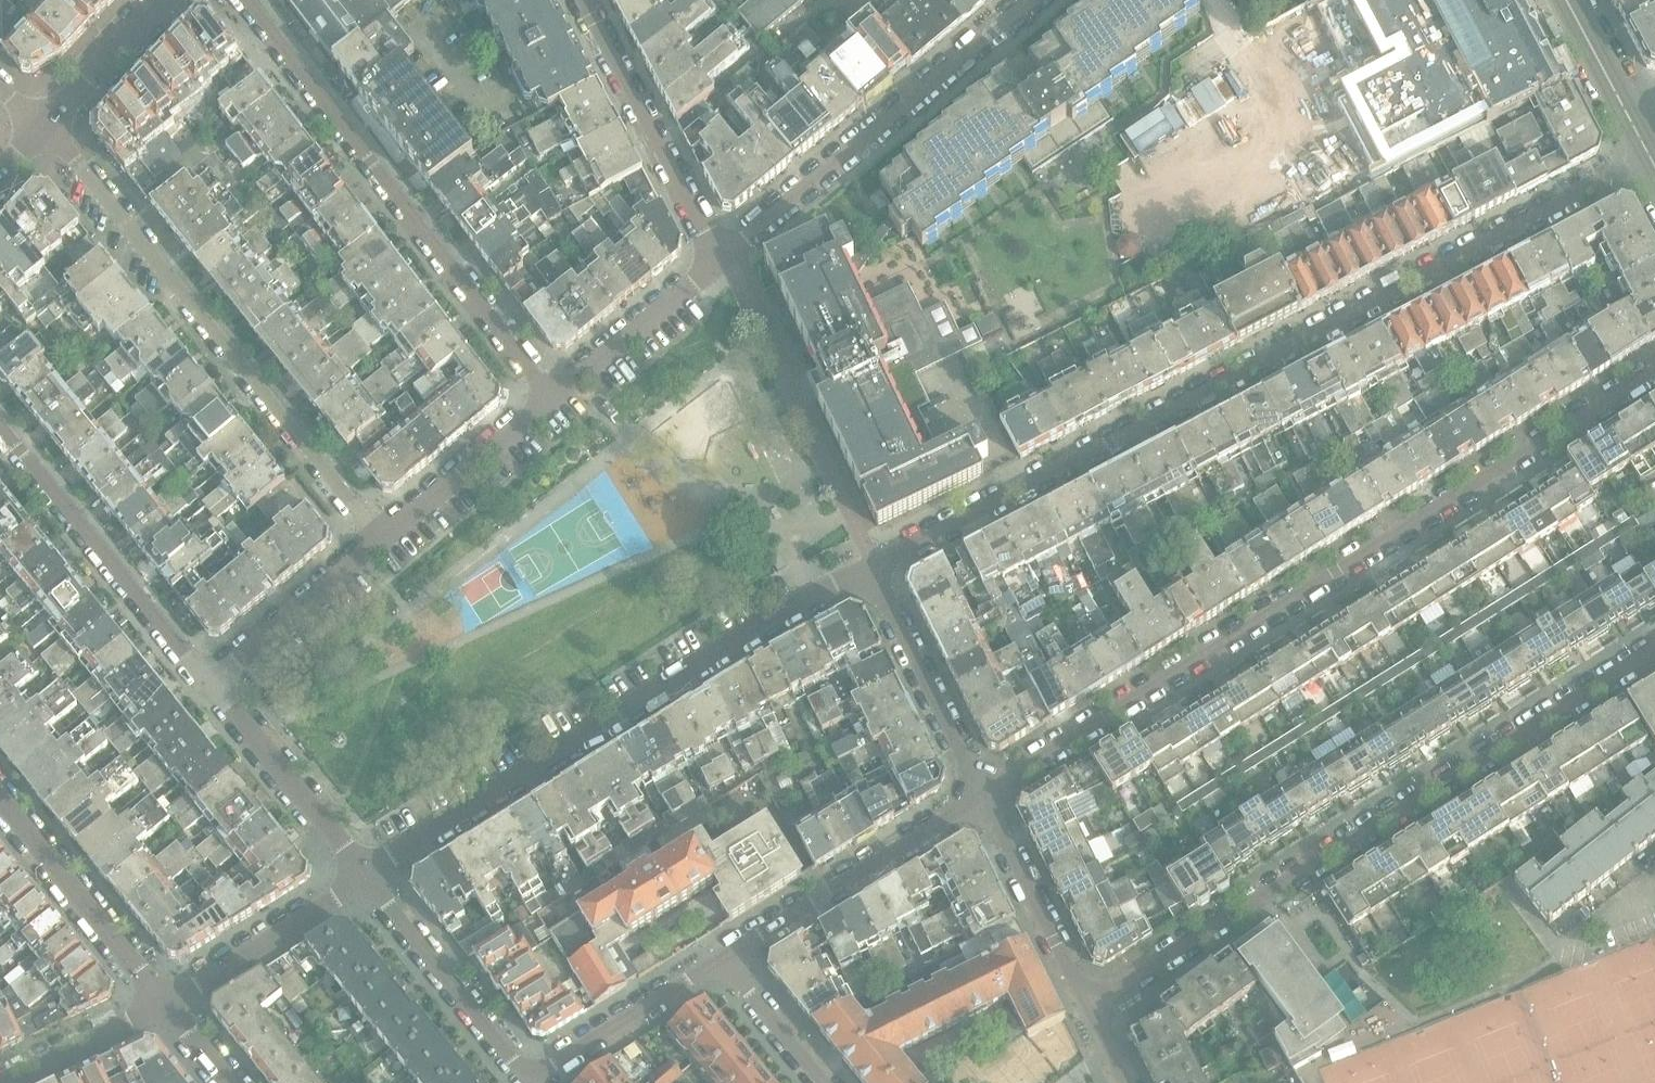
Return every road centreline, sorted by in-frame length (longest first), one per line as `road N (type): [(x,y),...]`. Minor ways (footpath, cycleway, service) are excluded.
road 1 (residential): [(1649,153),(871,564)]
road 2 (residential): [(982,795),(1654,374)]
road 3 (residential): [(1654,648),(1087,1005)]
road 4 (residential): [(363,878),(787,605),(871,564)]
road 5 (residential): [(44,125),(377,539)]
road 6 (residential): [(245,0),(550,396)]
road 7 (residential): [(1038,0),(723,260)]
road 8 (residential): [(203,683),(0,427)]
road 9 (residential): [(724,957),(982,795)]
road 10 (residential): [(723,260),(583,0)]
road 11 (residential): [(0,796),(169,1004)]
road 12 (residential): [(982,795),(871,564)]
road 13 (residential): [(518,1082),(363,878)]
road 14 (residential): [(203,683),(363,878)]
road 15 (residential): [(518,1082),(724,957)]
road 16 (residential): [(1087,1005),(982,795)]
road 17 (residential): [(169,1004),(363,878)]
road 18 (residential): [(203,683),(377,539)]
road 19 (residential): [(377,539),(550,396)]
road 20 (residential): [(550,396),(723,260)]
road 21 (residential): [(4,1082),(169,1004)]
road 22 (residential): [(44,125),(161,0)]
road 23 (residential): [(823,1082),(724,957)]
road 24 (tertiary): [(1567,0),(1628,113)]

